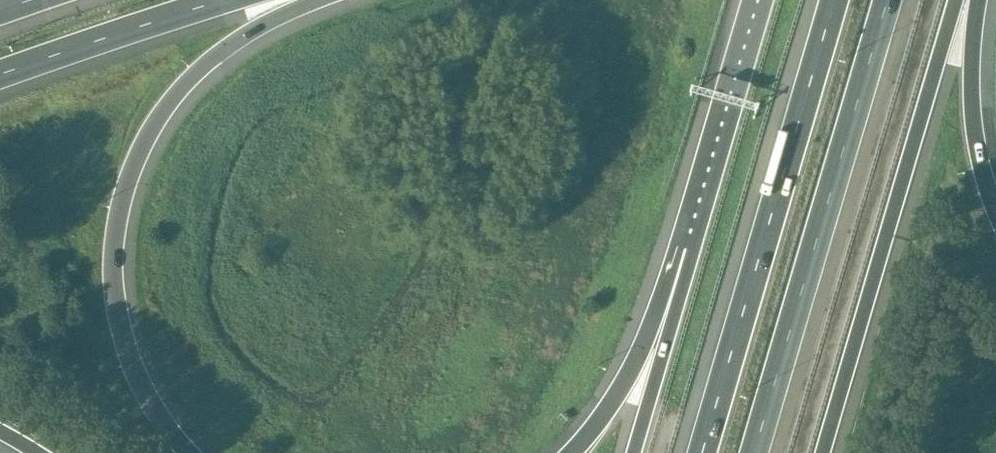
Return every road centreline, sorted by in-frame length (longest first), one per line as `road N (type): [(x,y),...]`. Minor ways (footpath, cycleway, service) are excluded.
road 1 (motorway): [(189,452),(145,392),(118,310),(121,197),(149,129),(198,70),(309,0)]
road 2 (motorway): [(823,452),(958,0)]
road 3 (motorway): [(835,0),(702,452)]
road 4 (motorway): [(756,452),(889,0)]
road 5 (motorway): [(758,0),(669,303)]
road 6 (motorway): [(0,75),(226,0)]
road 7 (motorway): [(995,205),(974,118),(978,0)]
road 8 (motorway): [(669,303),(573,452)]
road 9 (motorway): [(669,303),(634,452)]

